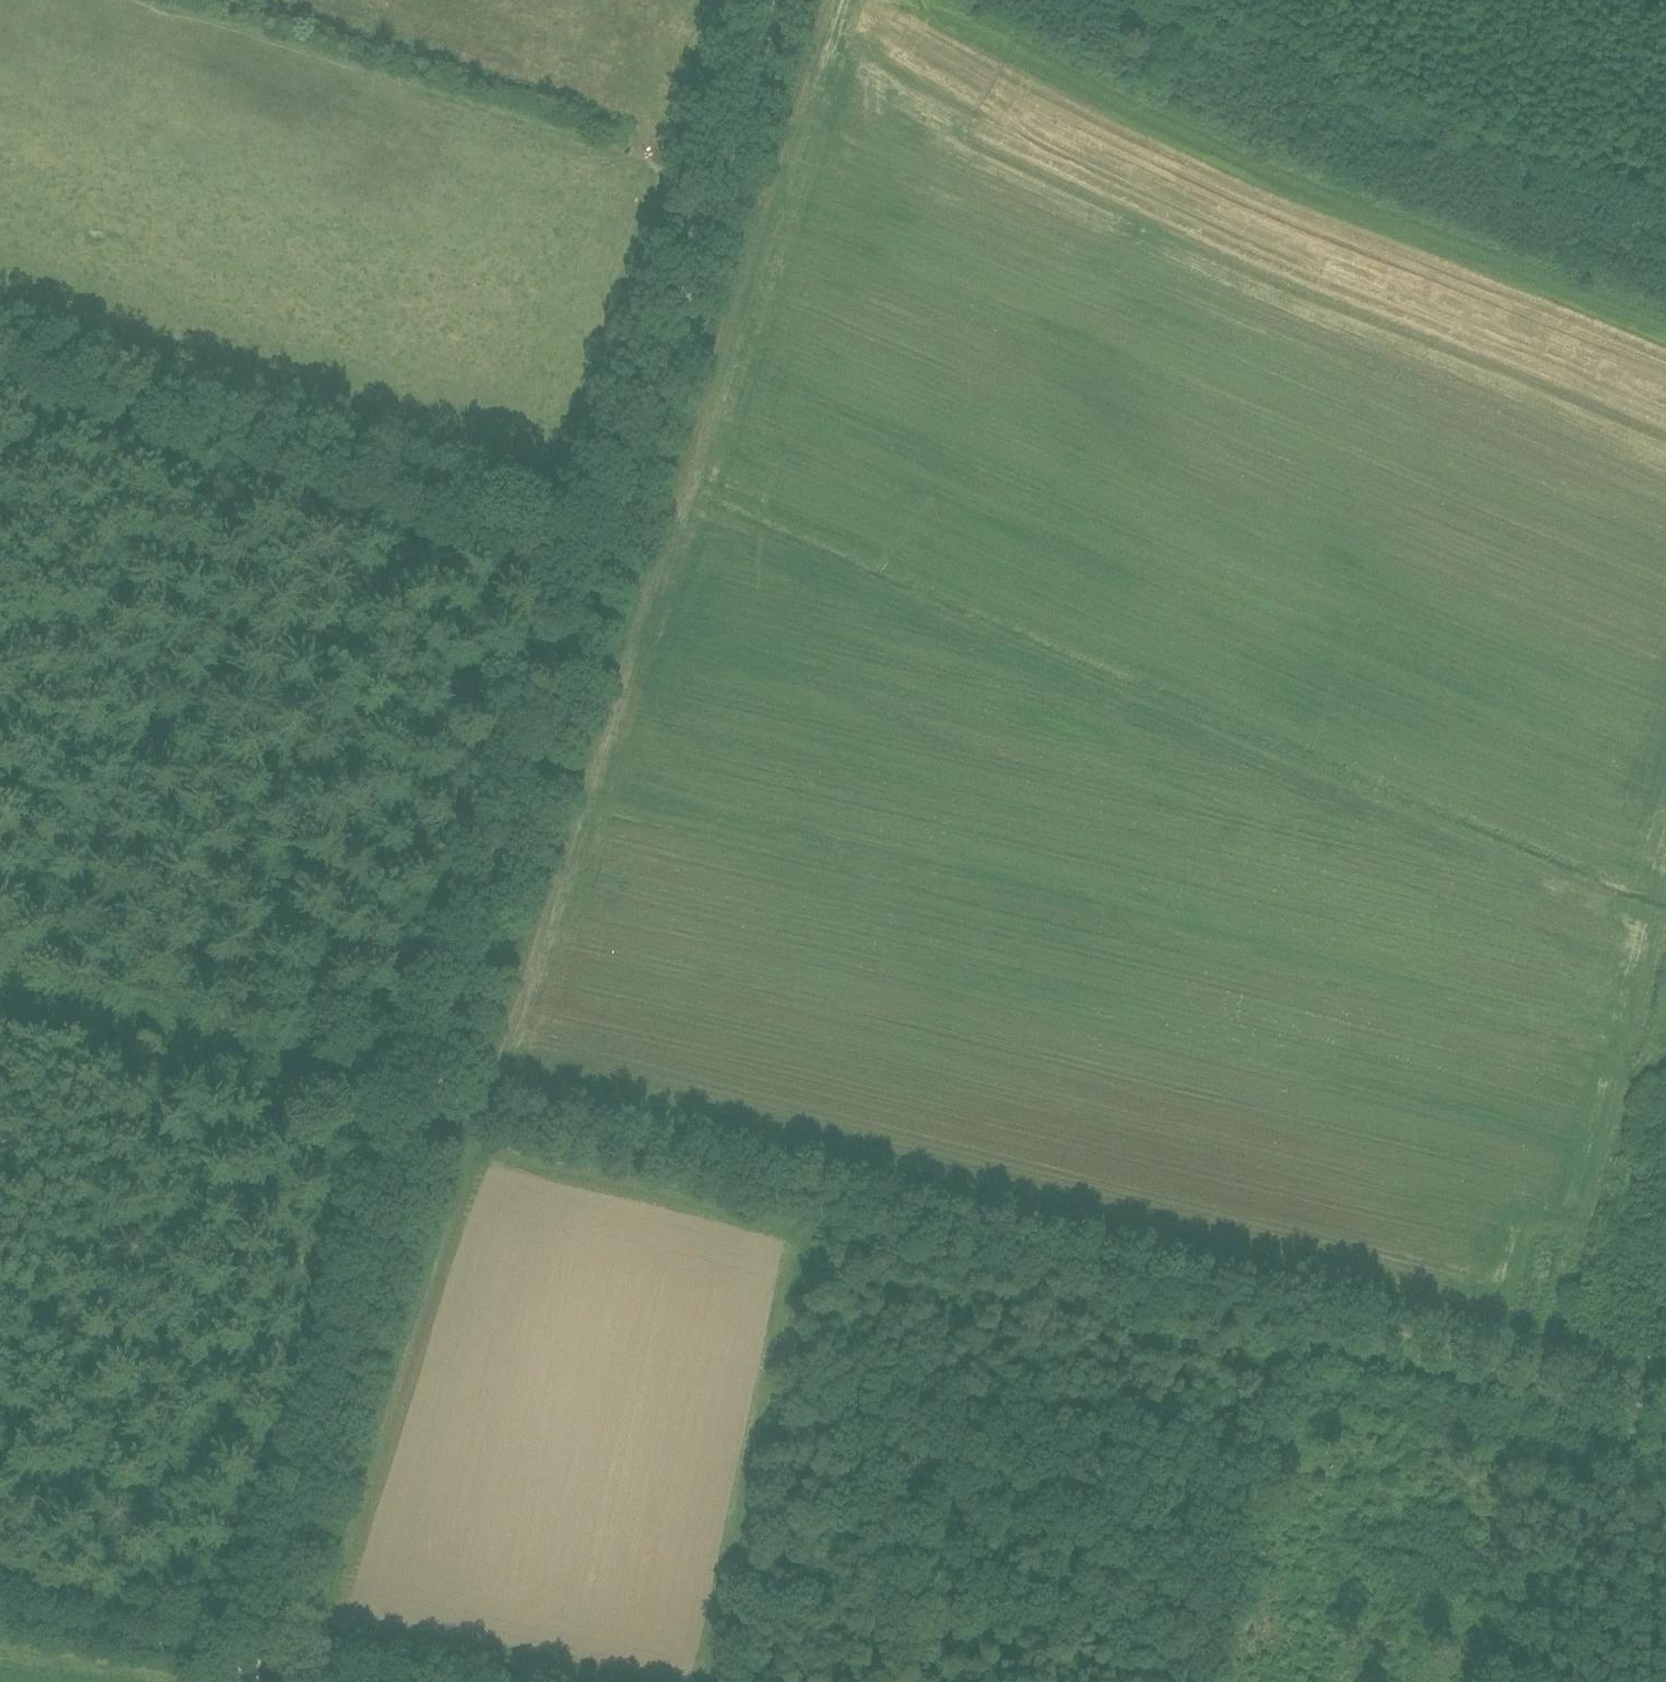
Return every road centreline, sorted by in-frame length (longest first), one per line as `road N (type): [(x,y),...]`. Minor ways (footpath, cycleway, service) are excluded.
road 1 (track): [(274,1599),(487,976),(784,0)]
road 2 (track): [(255,1655),(0,1607)]
road 3 (track): [(384,1681),(255,1655)]

